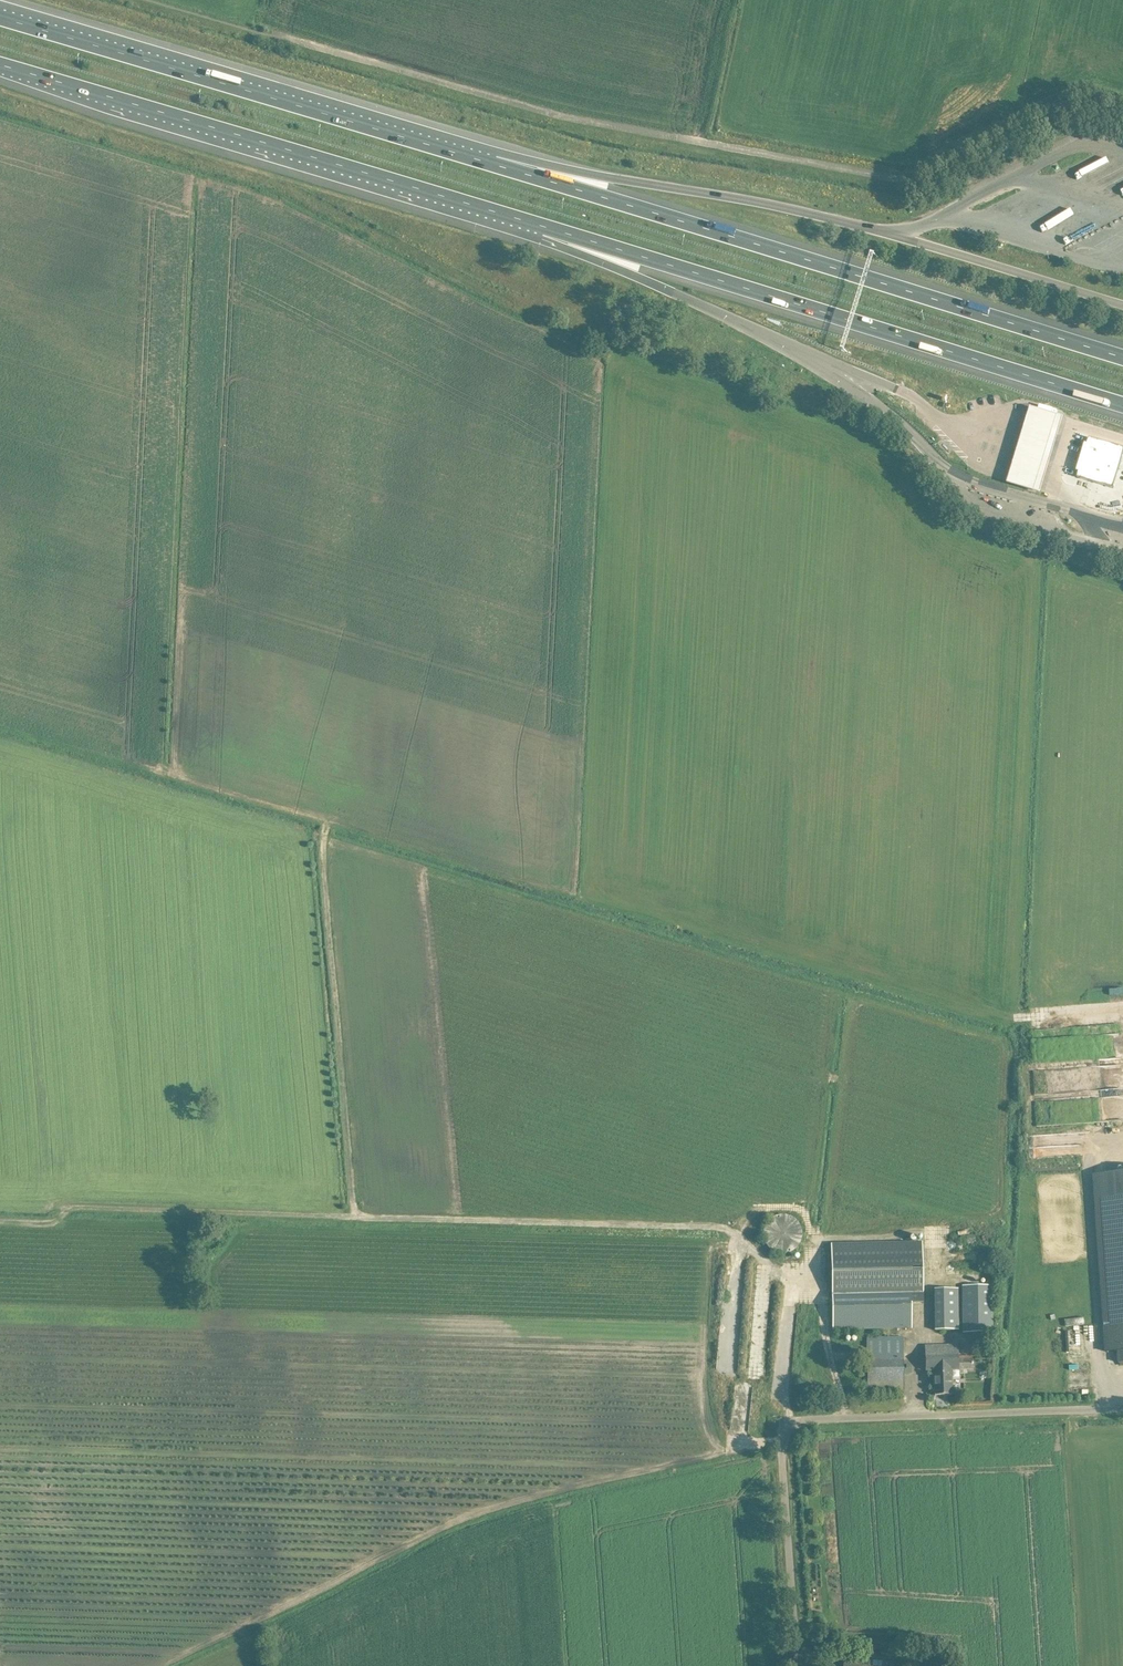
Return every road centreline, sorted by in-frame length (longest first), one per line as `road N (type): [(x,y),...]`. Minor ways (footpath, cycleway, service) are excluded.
road 1 (unclassified): [(1122,107),(1059,101),(911,180),(559,114),(239,27)]
road 2 (motorway): [(1122,356),(491,164)]
road 3 (motorway): [(550,226),(1122,404)]
road 4 (unclassified): [(798,1665),(782,1448),(793,1423),(1122,1408)]
road 5 (motorway): [(0,64),(550,226)]
road 6 (motorway): [(491,164),(0,18)]
road 7 (motorway): [(890,233),(765,203),(491,164)]
road 8 (motorway): [(550,226),(595,260),(794,350)]
road 9 (track): [(1122,1367),(1100,1370),(1088,1167),(1122,1165)]

